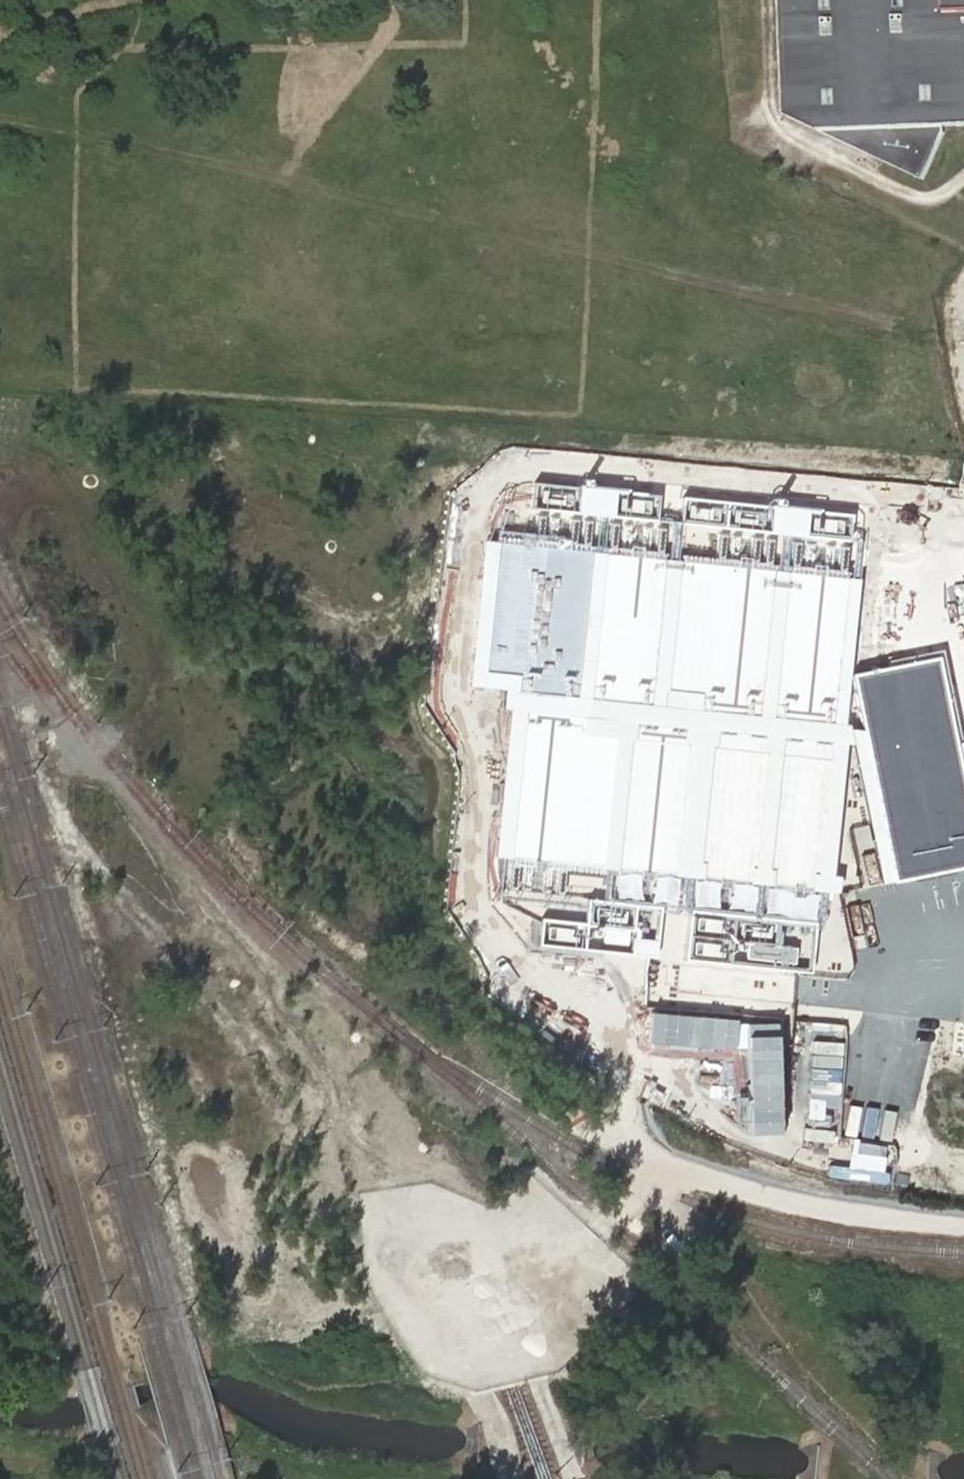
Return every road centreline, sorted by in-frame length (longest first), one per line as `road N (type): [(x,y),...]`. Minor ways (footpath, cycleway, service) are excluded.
road 1 (track): [(963,337),(0,118)]

